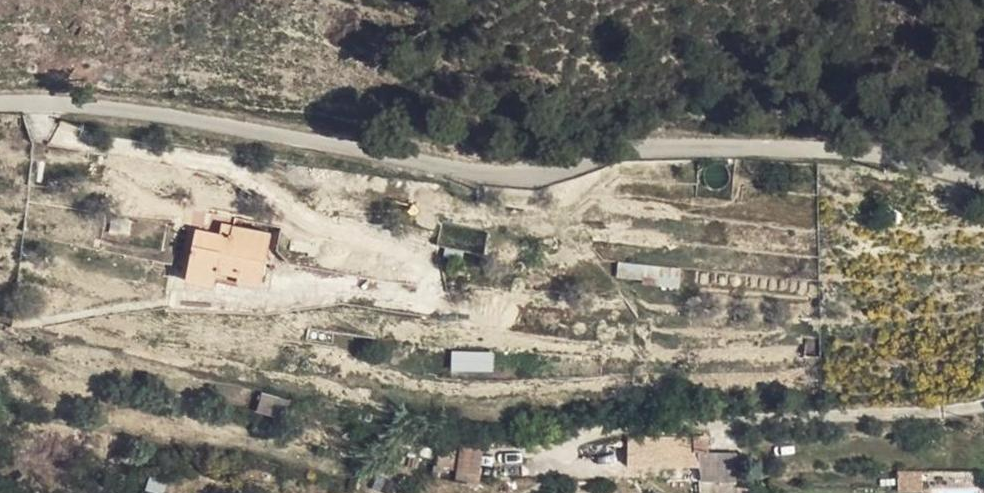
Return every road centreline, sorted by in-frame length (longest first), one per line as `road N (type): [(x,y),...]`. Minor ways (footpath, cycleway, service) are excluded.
road 1 (unclassified): [(983,177),(872,156),(650,147),(526,179),(186,120),(0,108)]
road 2 (track): [(983,406),(577,439)]

